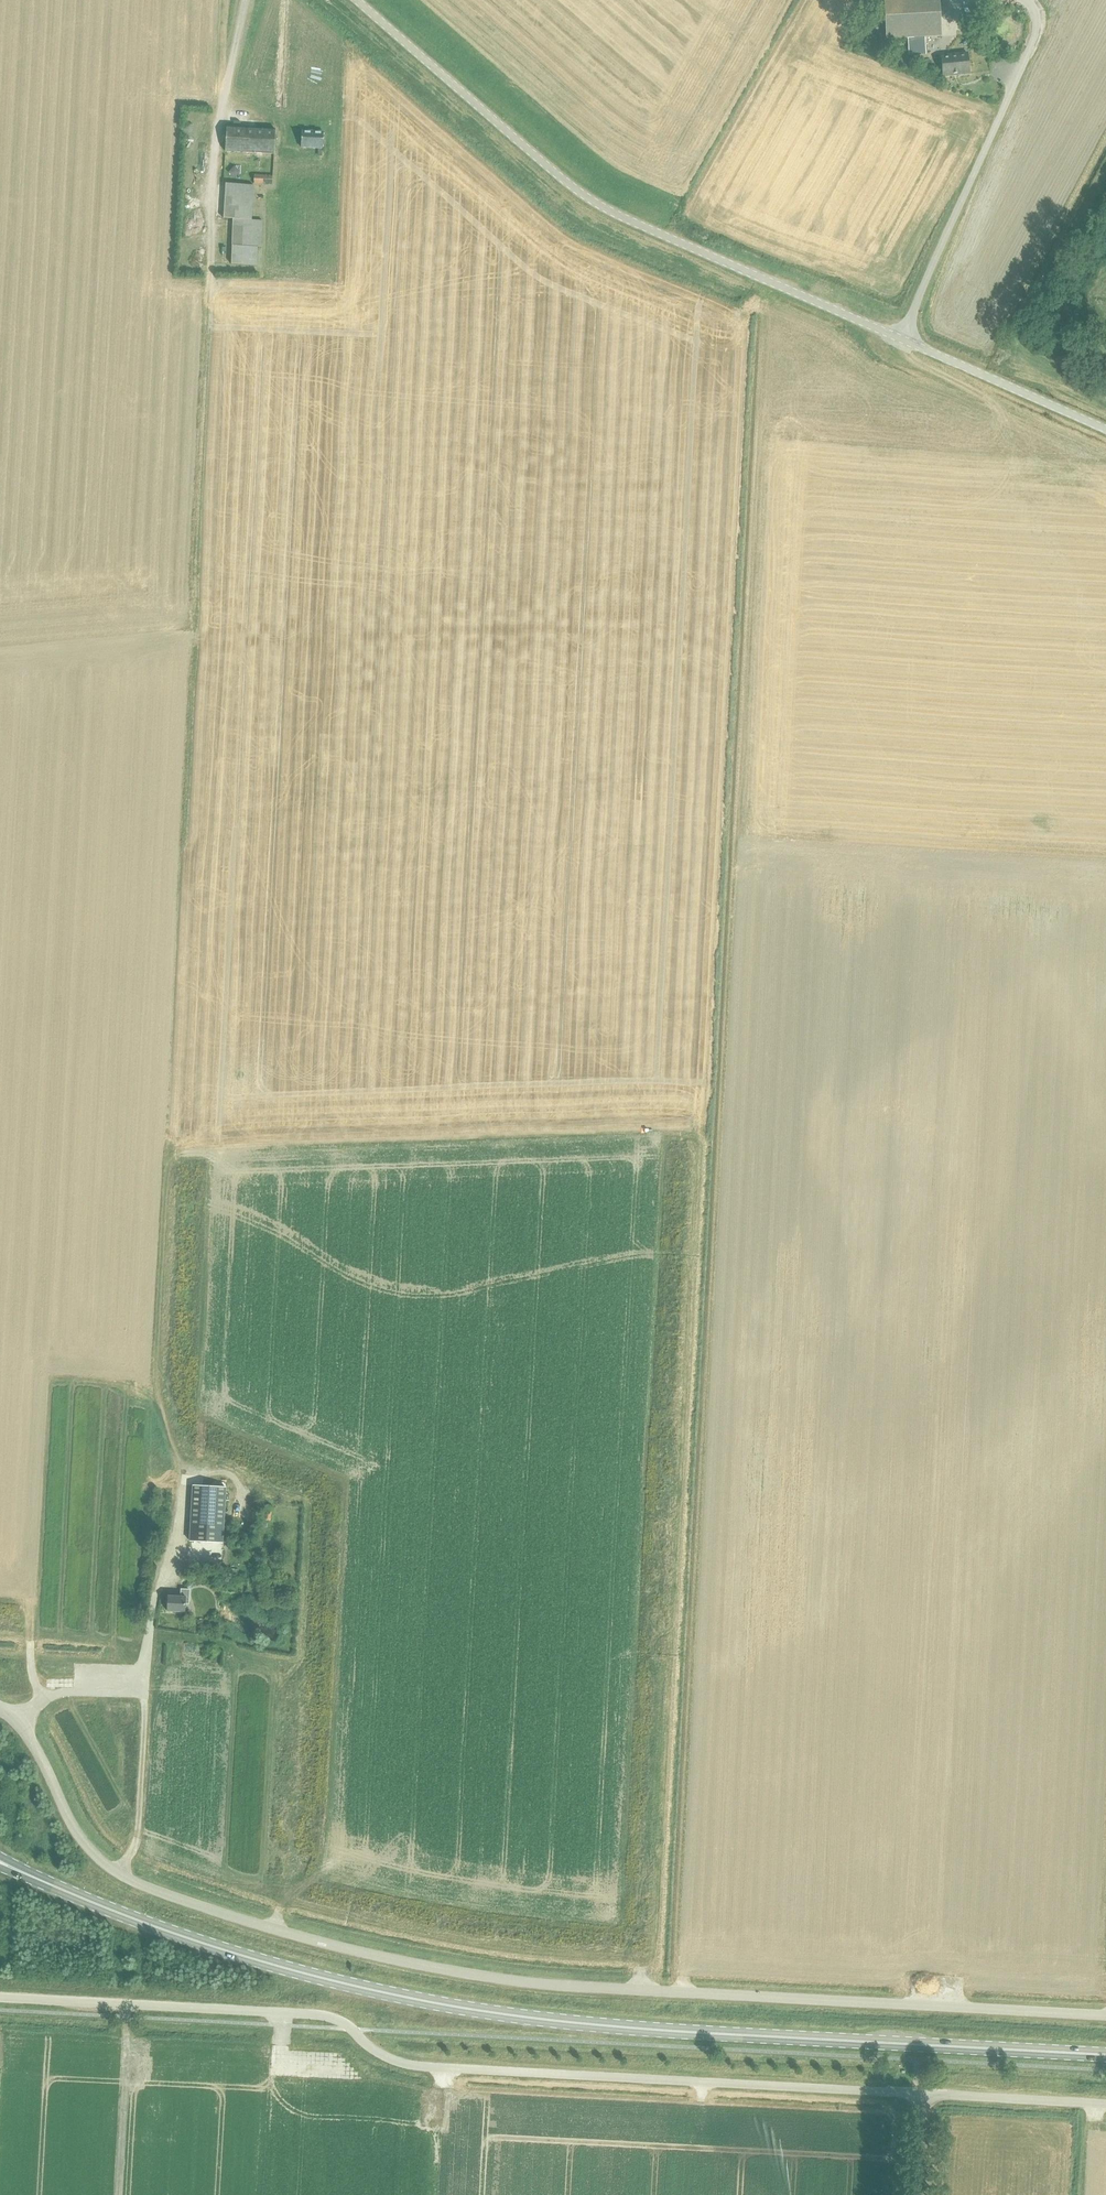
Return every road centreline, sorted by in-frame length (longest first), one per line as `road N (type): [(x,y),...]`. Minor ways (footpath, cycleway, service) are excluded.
road 1 (unclassified): [(1105,2015),(552,1984),(424,1965),(274,1928),(140,1884),(106,1864),(74,1827),(34,1742),(0,1707)]
road 2 (unclassified): [(1105,2104),(415,2066),(375,2051),(344,2021),(322,2014),(0,1997)]
road 3 (primary): [(1105,2053),(617,2025),(430,2002),(228,1951),(30,1875)]
road 4 (tertiary): [(903,339),(597,204),(357,0)]
road 5 (unclassified): [(903,339),(1031,39)]
road 6 (tertiary): [(1105,430),(903,339)]

